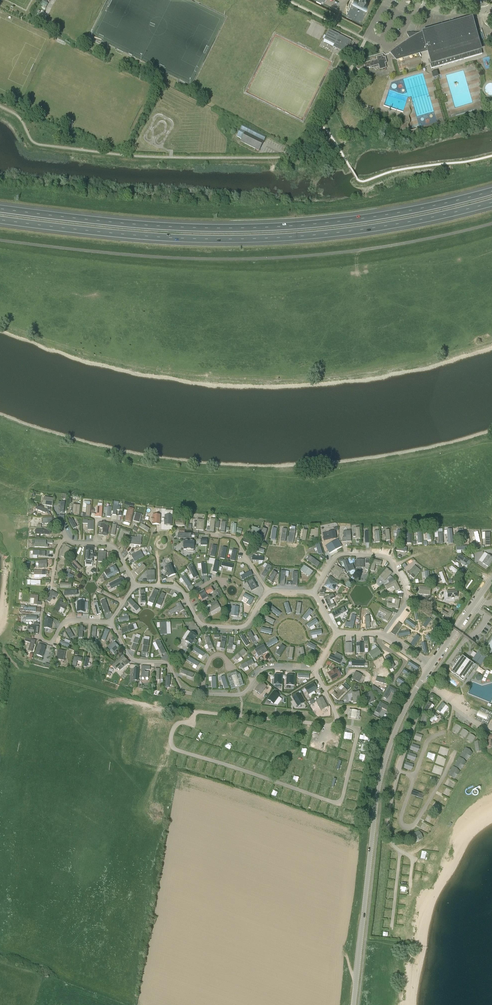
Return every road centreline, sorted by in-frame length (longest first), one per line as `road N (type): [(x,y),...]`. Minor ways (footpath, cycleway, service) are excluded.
road 1 (motorway): [(491,190),(399,212),(273,226),(133,223),(0,207)]
road 2 (motorway): [(0,219),(147,235),(295,237),(491,202)]
road 3 (unclassified): [(491,223),(284,257),(153,256),(0,239)]
road 4 (unclassified): [(353,1004),(380,782),(397,727),(428,671)]
road 5 (residential): [(109,622),(130,660),(165,662),(182,691),(241,694),(264,670),(314,670)]
road 6 (track): [(191,723),(347,777)]
road 7 (residential): [(268,589),(243,627),(200,625),(178,588),(158,586)]
road 8 (residential): [(415,776),(405,827),(415,824),(456,751)]
road 9 (residential): [(134,585),(113,546),(66,535),(57,542),(51,582)]
road 10 (residential): [(43,600),(39,638),(49,643),(68,618),(109,622)]

